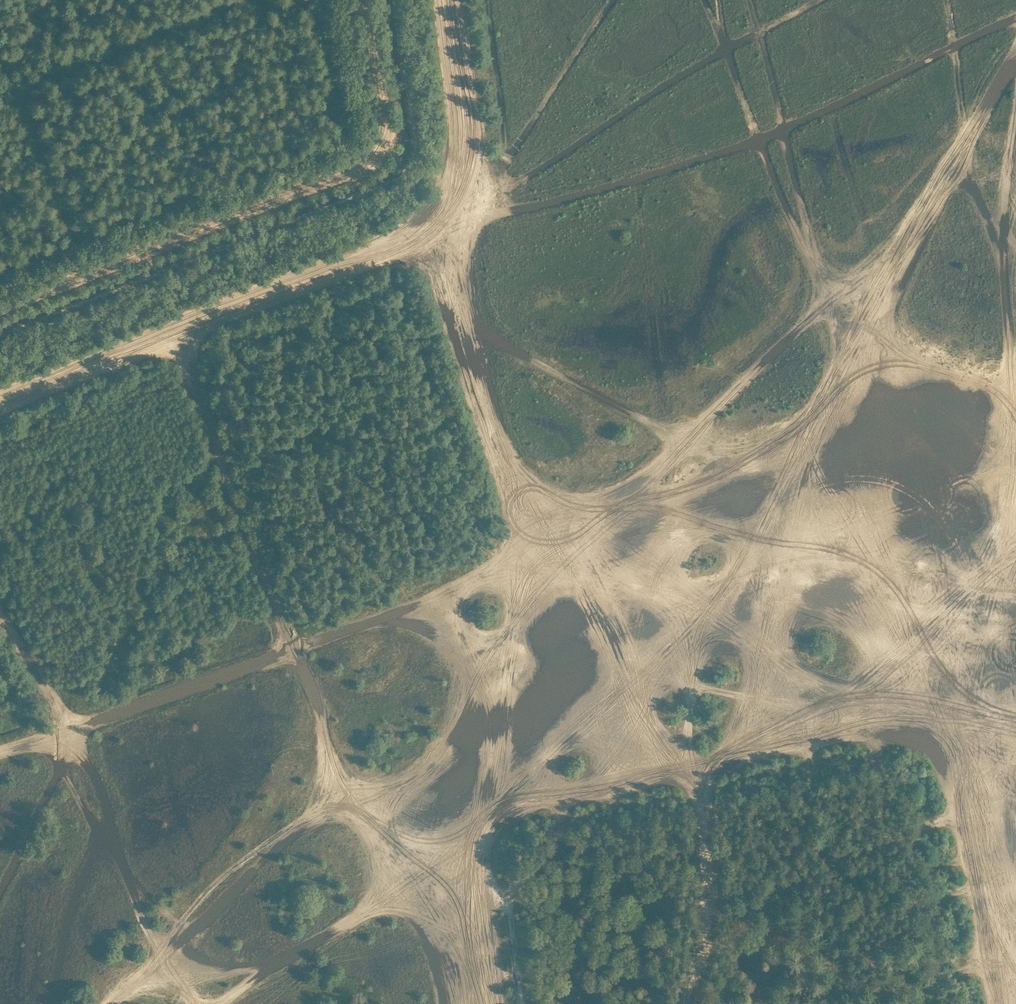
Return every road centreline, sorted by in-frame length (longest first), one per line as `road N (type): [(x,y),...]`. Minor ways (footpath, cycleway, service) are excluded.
road 1 (track): [(460,104),(466,318),(549,593),(800,468),(1015,55)]
road 2 (track): [(0,408),(466,226),(762,141),(1015,21)]
road 3 (track): [(1015,742),(885,720),(773,657),(597,599),(509,592),(0,752)]
road 4 (track): [(615,560),(696,432),(733,391),(920,232)]
road 5 (track): [(0,307),(368,161),(384,141)]
road 6 (track): [(705,0),(806,255),(869,325)]
road 7 (track): [(181,337),(294,656)]
road 8 (track): [(1005,1003),(952,732)]
road 9 (track): [(946,0),(966,149),(1001,235),(1015,251)]
road 10 (track): [(466,318),(658,427),(696,432)]
road 11 (track): [(394,0),(415,145),(403,173)]
road 12 (track): [(363,0),(384,141)]
road 13 (track): [(0,622),(71,730)]

